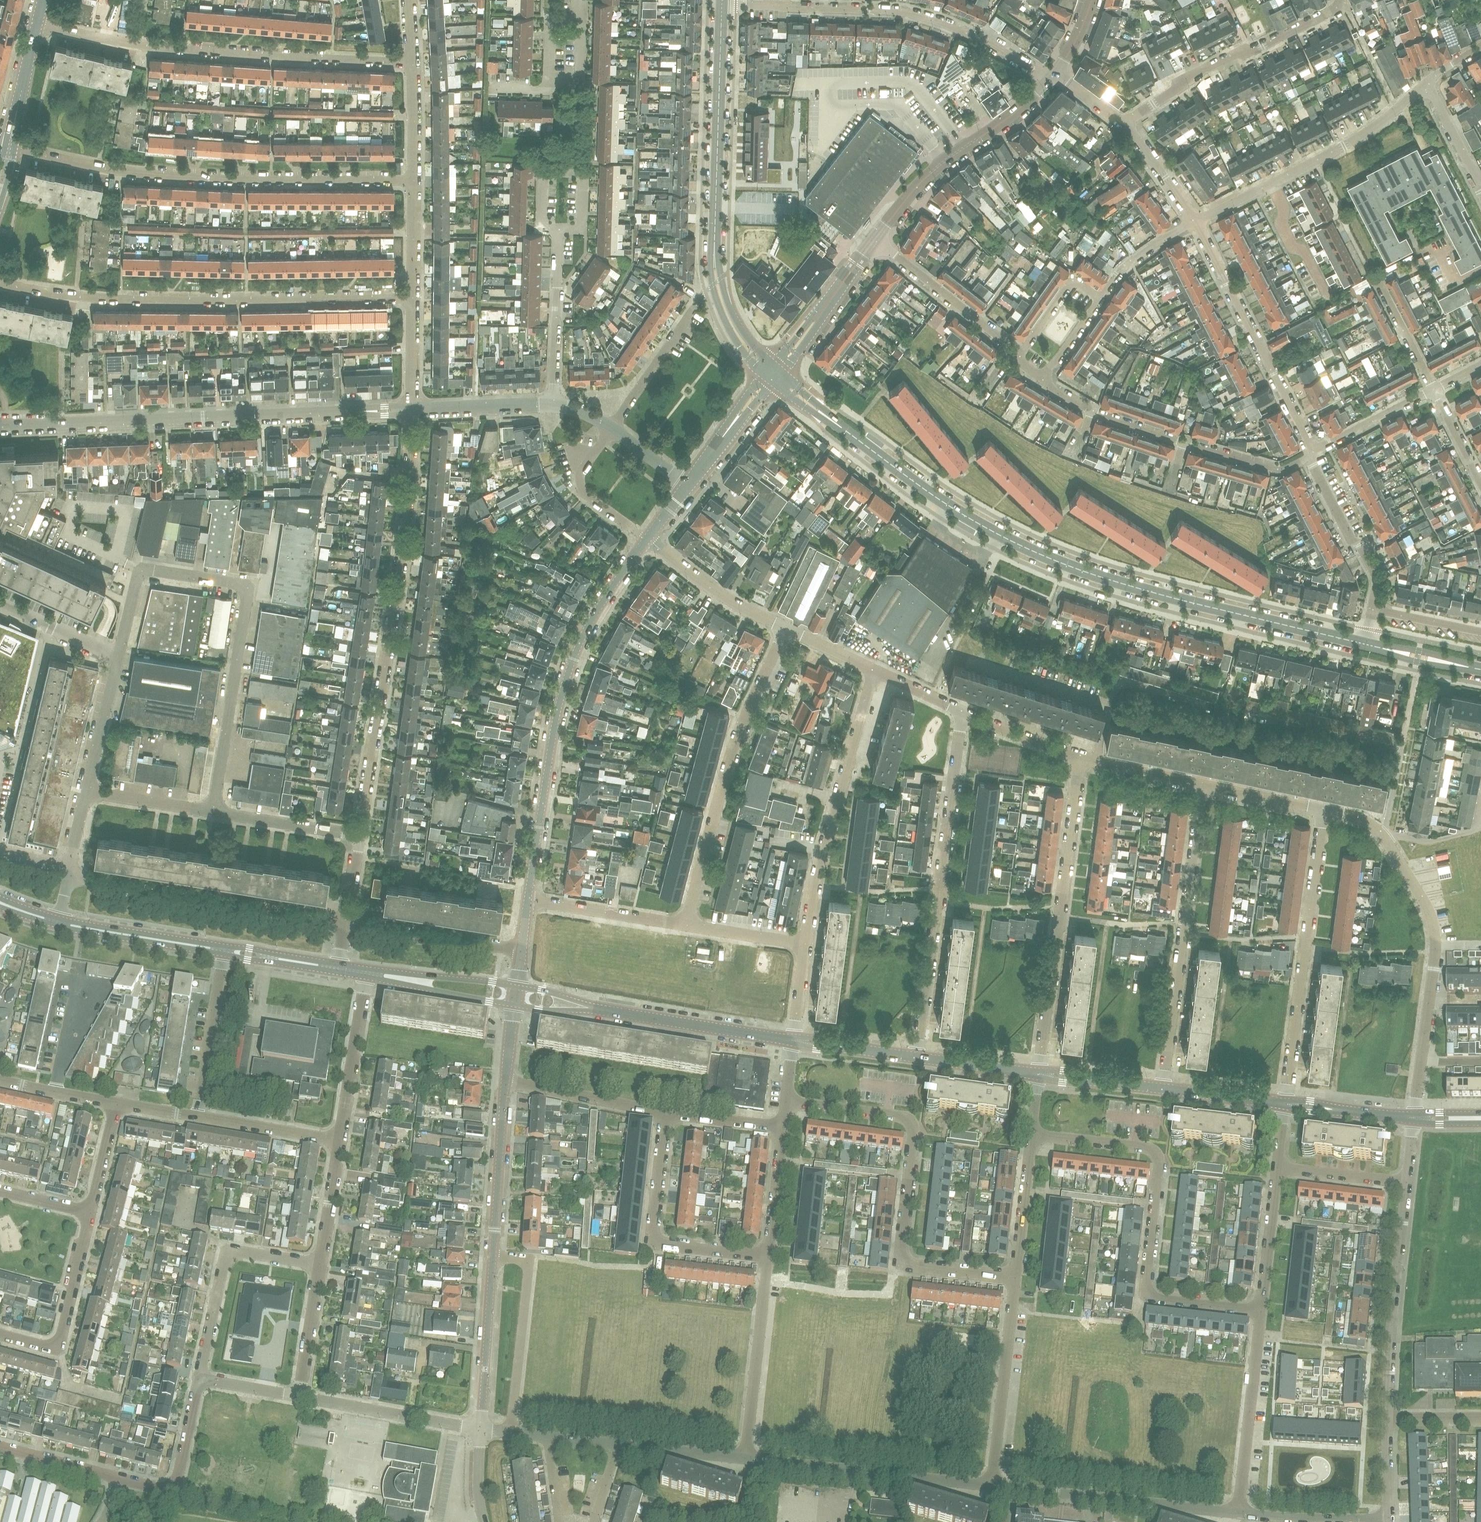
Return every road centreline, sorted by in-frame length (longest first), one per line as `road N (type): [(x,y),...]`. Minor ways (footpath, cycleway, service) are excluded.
road 1 (tertiary): [(1366,640),(1150,590),(1020,545),(944,504),(769,375)]
road 2 (residential): [(356,836),(412,410)]
road 3 (residential): [(120,655),(145,568),(247,586),(212,812)]
road 4 (residential): [(414,182),(145,175),(3,150)]
road 5 (residential): [(411,298),(118,300),(0,283)]
road 6 (residential): [(0,423),(412,410)]
road 7 (unclassified): [(529,902),(572,658),(647,536)]
road 8 (tertiary): [(769,375),(732,324),(716,281),(722,1)]
road 9 (residential): [(1262,1310),(1149,1294),(1159,1162),(1152,1148),(1032,1134)]
road 10 (residential): [(412,63),(153,49),(35,23)]
road 11 (residential): [(1015,1278),(904,1261),(904,1122),(781,1106)]
road 12 (residential): [(918,1058),(962,711)]
road 13 (residential): [(1049,84),(992,43),(907,11),(722,1)]
road 14 (residential): [(1039,1075),(1079,757)]
road 15 (residential): [(687,927),(735,742),(784,629)]
road 16 (residential): [(1163,1089),(1200,786)]
road 17 (residential): [(1284,1103),(1324,811)]
road 18 (residential): [(1414,1115),(1432,930),(1381,838)]
road 19 (residential): [(0,1446),(169,1488),(200,1378)]
road 20 (residential): [(805,946),(819,862),(874,670)]
road 21 (tertiary): [(790,1038),(515,995)]
road 22 (residential): [(343,922),(69,875)]
road 23 (residential): [(1189,220),(1374,130),(1428,82)]
road 24 (residential): [(1315,450),(1189,220)]
road 25 (residential): [(992,1486),(744,1457)]
road 26 (residential): [(1239,1513),(992,1486)]
road 27 (residential): [(1126,123),(1341,0)]
road 28 (residential): [(767,1255),(656,1238),(666,1112)]
road 29 (residential): [(744,1457),(510,1434)]
road 30 (unclassified): [(876,237),(945,160),(1049,84)]
road 31 (residential): [(1388,1414),(1404,1184)]
road 32 (residential): [(200,1378),(227,1252),(320,1263)]
road 33 (residential): [(510,1434),(529,1259),(494,1256)]
road 34 (residential): [(992,1486),(1015,1278)]
road 35 (residential): [(1239,1513),(1262,1310)]
road 36 (residential): [(744,1457),(767,1255)]
road 37 (residential): [(0,1334),(59,1342),(89,1213)]
road 38 (residential): [(480,1430),(299,1396)]
road 39 (residential): [(521,953),(343,922)]
road 40 (residential): [(876,237),(1014,349)]
road 41 (unclassified): [(769,375),(876,237)]
road 42 (unclassified): [(480,1430),(494,1256)]
road 43 (residential): [(1417,669),(1381,838)]
road 44 (unclassified): [(494,1256),(504,1084)]
road 45 (residential): [(1309,458),(1378,584),(1372,611)]
road 46 (tertiary): [(224,950),(58,919)]
road 47 (residential): [(195,1116),(224,950)]
road 48 (residential): [(335,1138),(365,973)]
road 49 (residential): [(784,629),(647,536)]
road 50 (residential): [(666,1112),(504,1084)]
road 51 (track): [(1244,714),(1401,748)]
road 52 (residential): [(687,927),(529,902)]
road 53 (tertiary): [(515,995),(365,973)]
road 54 (residential): [(1389,1520),(1239,1513)]
road 55 (residential): [(356,836),(212,812)]
road 56 (residential): [(1015,1278),(1032,1134)]
road 57 (residential): [(412,410),(554,403)]
road 58 (residential): [(610,426),(692,310)]
road 59 (residential): [(87,793),(120,655)]
road 60 (residential): [(1262,1310),(1277,1169)]
road 61 (residential): [(335,1138),(195,1116)]
road 62 (residential): [(299,1396),(320,1263)]
road 63 (residential): [(689,480),(769,375)]
road 64 (residential): [(1309,458),(1276,470),(1184,443)]
road 65 (tertiary): [(3,150),(35,23)]
road 66 (tertiary): [(1414,1115),(1284,1103)]
road 67 (residential): [(1315,450),(1431,391)]
road 68 (residential): [(120,655),(0,605)]
road 69 (tertiary): [(918,1058),(790,1038)]
road 70 (residential): [(1020,360),(1074,280),(1100,298)]
road 71 (residential): [(1404,1184),(1277,1169)]
road 72 (residential): [(1324,811),(1200,786)]
road 73 (residential): [(212,812),(87,793)]
road 74 (residential): [(320,1263),(335,1138)]
road 75 (residential): [(1079,757),(962,711)]
road 76 (residential): [(767,1255),(779,1130)]
road 77 (tertiary): [(1163,1089),(1039,1075)]
road 78 (residential): [(1200,786),(1079,757)]
road 79 (tertiary): [(1039,1075),(918,1058)]
road 80 (tertiary): [(1284,1103),(1163,1089)]
road 81 (residential): [(1431,391),(1376,283)]

